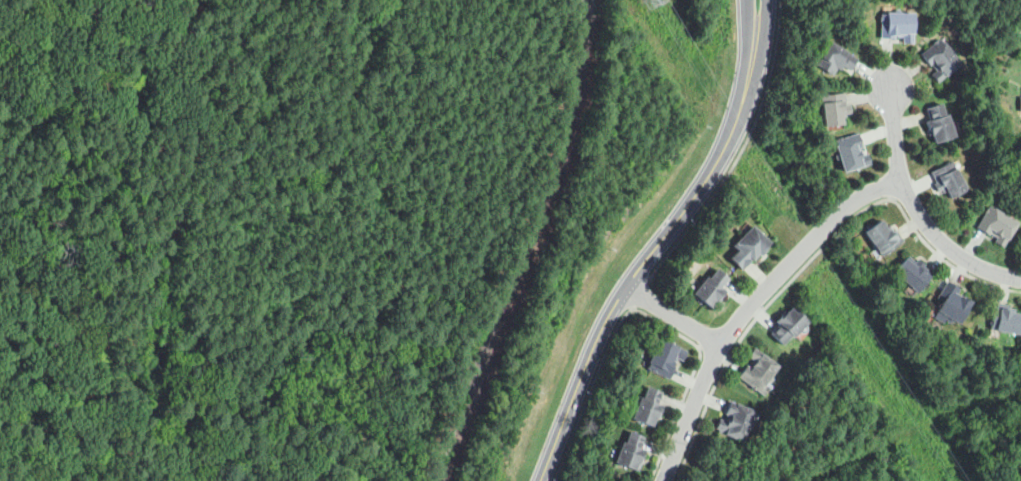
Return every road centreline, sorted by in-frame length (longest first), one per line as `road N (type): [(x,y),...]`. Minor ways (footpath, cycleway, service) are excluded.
road 1 (track): [(125,480),(197,72),(196,39),(182,5)]
road 2 (secondary): [(745,93),(715,163),(611,310),(539,480)]
road 3 (residential): [(1020,278),(960,256),(910,199),(900,181),(892,87)]
road 4 (residential): [(721,345),(829,221),(900,181)]
road 5 (residential): [(664,480),(721,345)]

